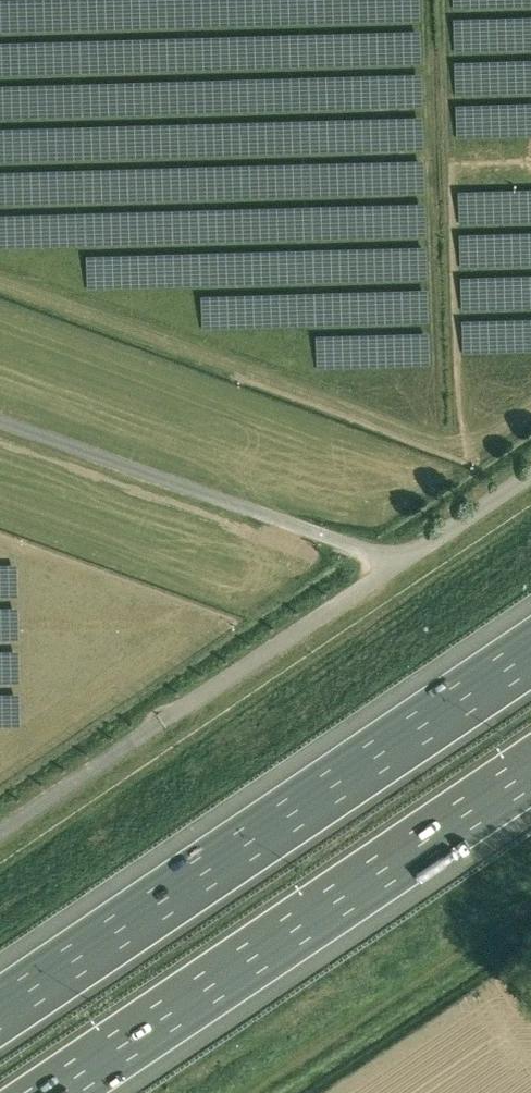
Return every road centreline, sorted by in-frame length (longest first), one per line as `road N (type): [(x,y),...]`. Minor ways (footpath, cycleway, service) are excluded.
road 1 (motorway): [(530,653),(0,1011)]
road 2 (motorway): [(52,1092),(530,769)]
road 3 (unclassified): [(398,563),(530,473)]

